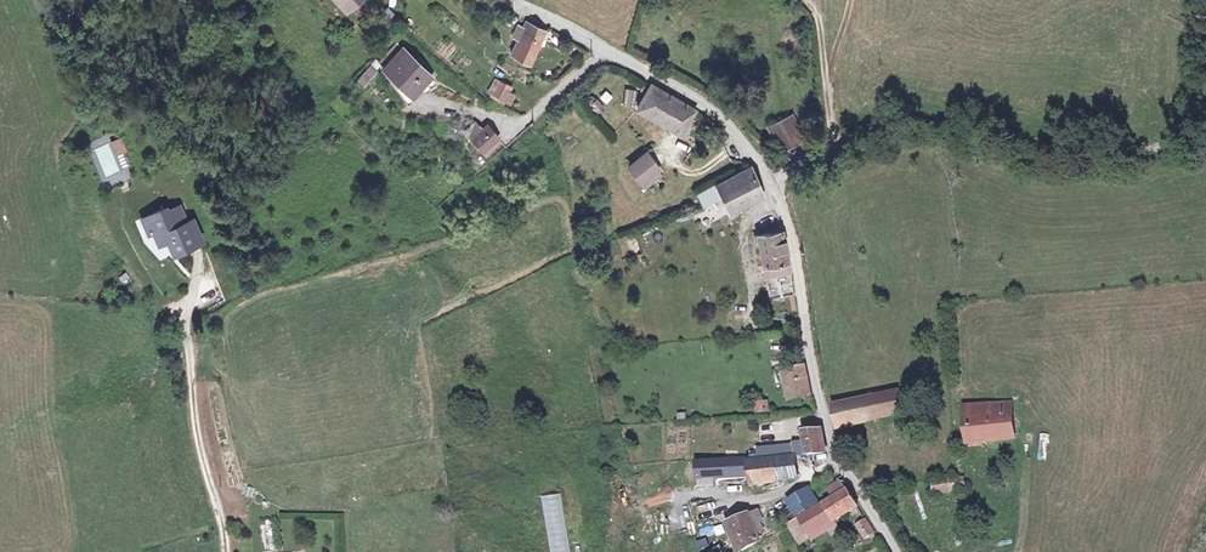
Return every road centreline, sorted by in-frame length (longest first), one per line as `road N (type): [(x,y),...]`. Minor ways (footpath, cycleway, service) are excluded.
road 1 (unclassified): [(765,171),(862,135),(1008,137),(1104,157),(1191,132),(1205,112)]
road 2 (unclassified): [(898,551),(835,461),(785,214),(765,171)]
road 3 (unclassified): [(765,171),(720,115),(515,0)]

